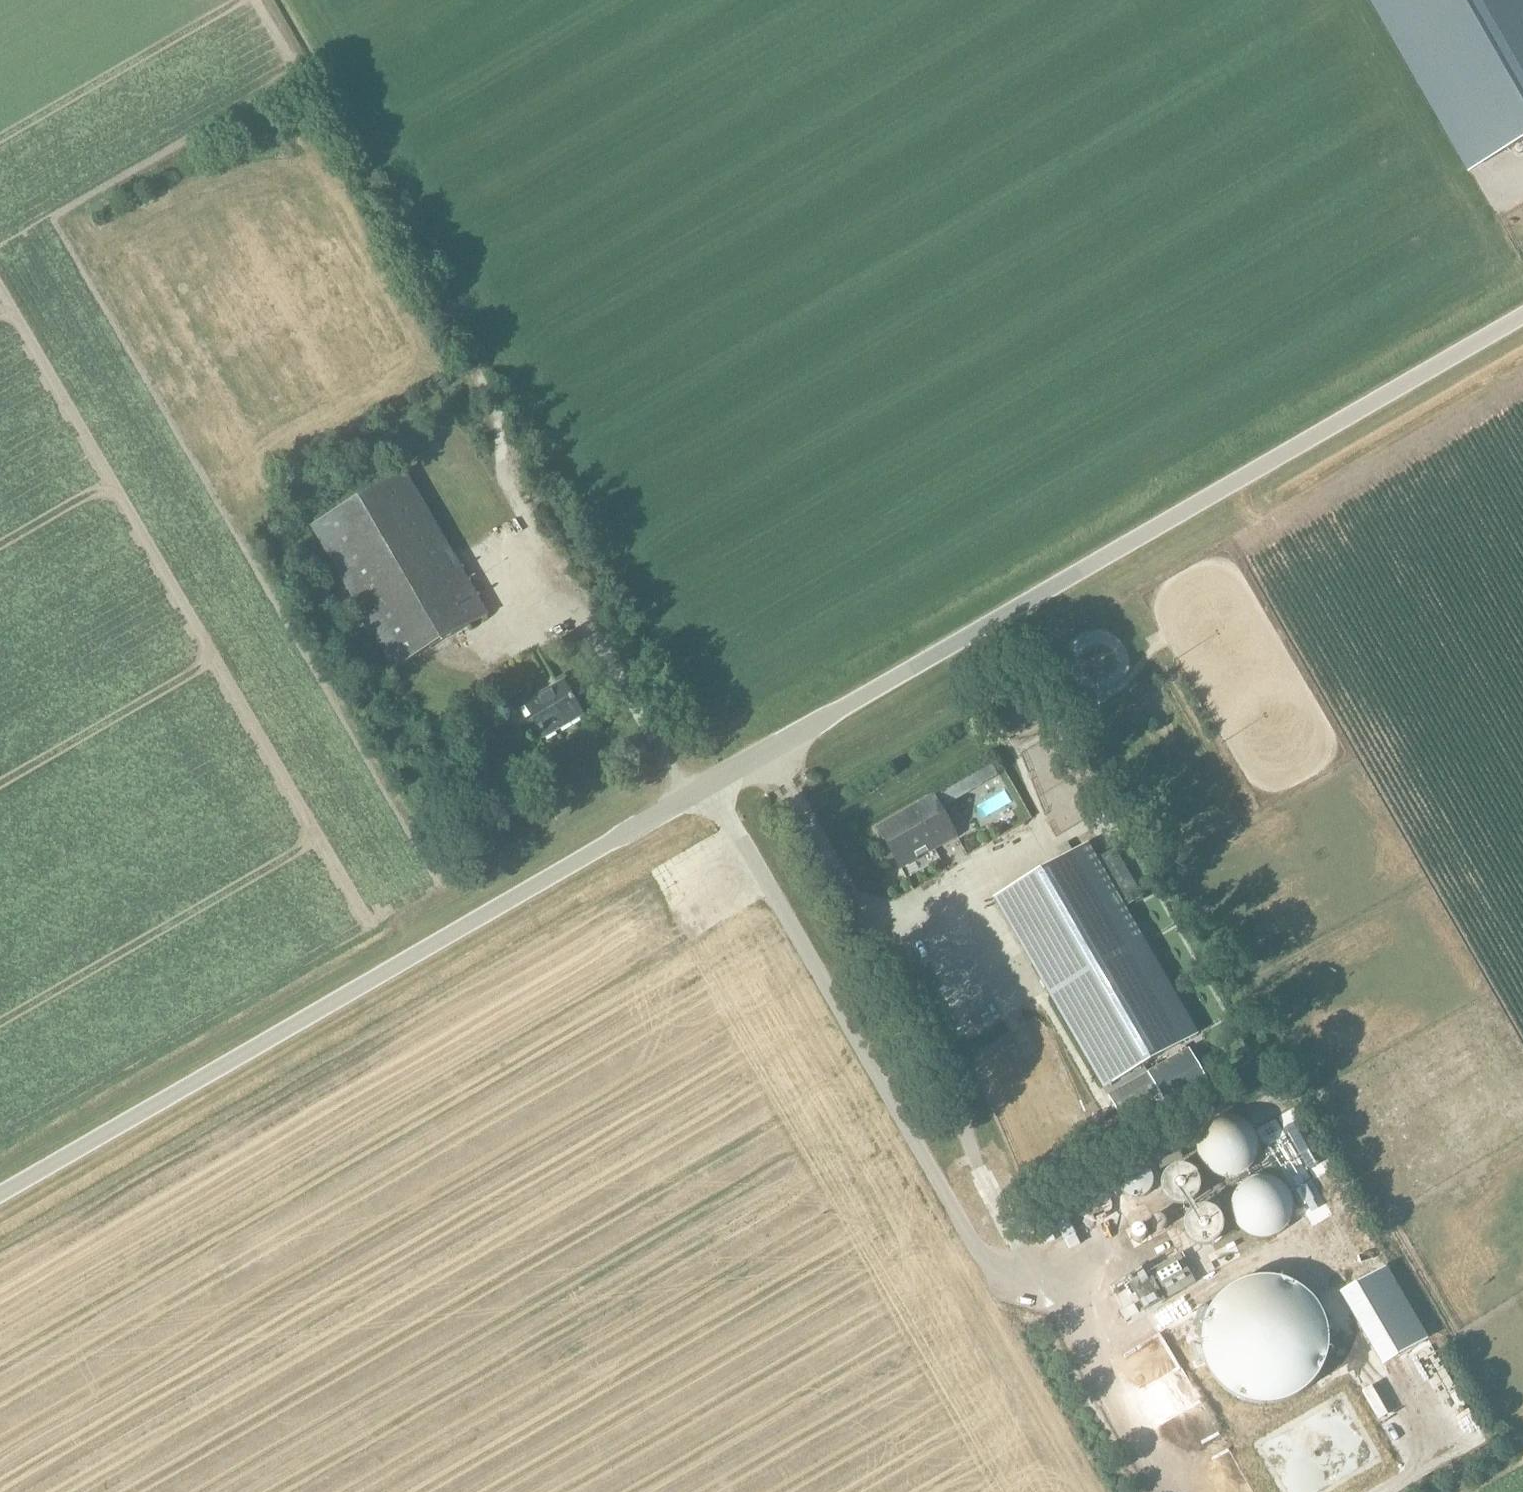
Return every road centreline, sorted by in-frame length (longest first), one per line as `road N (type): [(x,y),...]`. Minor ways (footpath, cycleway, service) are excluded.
road 1 (unclassified): [(0,1199),(1522,320)]

